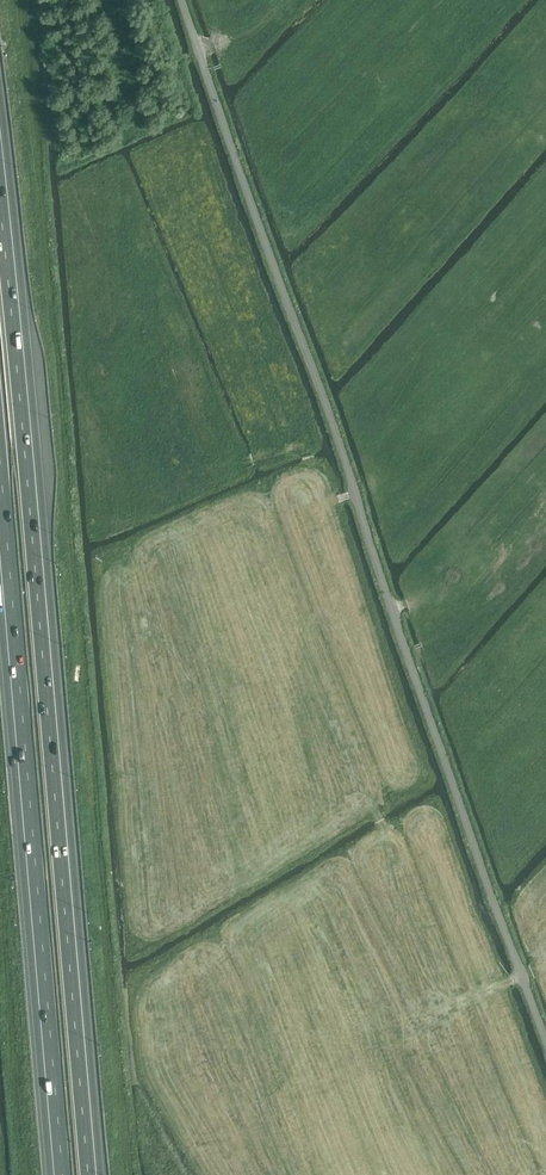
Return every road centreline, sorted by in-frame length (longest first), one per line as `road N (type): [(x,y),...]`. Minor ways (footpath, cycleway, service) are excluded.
road 1 (unclassified): [(545,1036),(182,0)]
road 2 (motorway): [(93,1174),(0,165)]
road 3 (motorway): [(0,515),(59,1174)]

